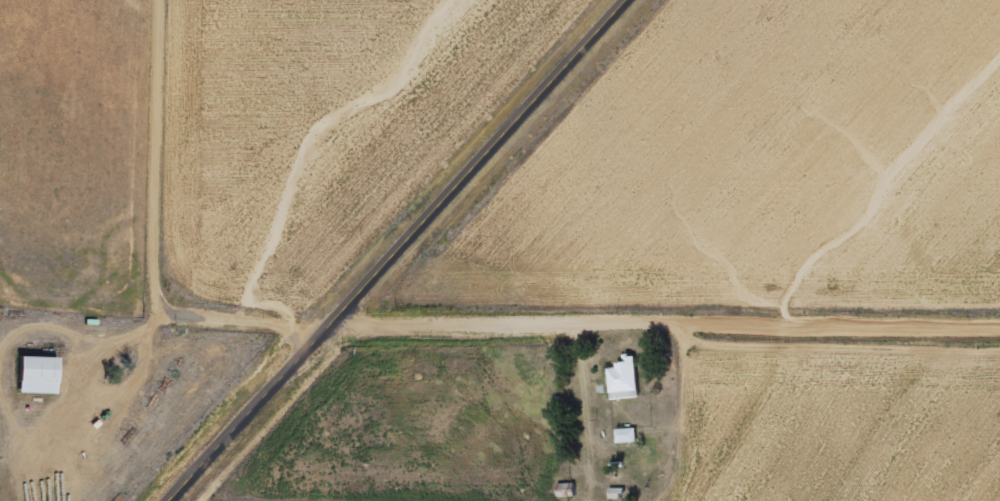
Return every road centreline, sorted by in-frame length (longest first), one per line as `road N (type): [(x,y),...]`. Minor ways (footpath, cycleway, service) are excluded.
road 1 (secondary): [(175,500),(631,0)]
road 2 (residential): [(999,325),(341,322)]
road 3 (residential): [(185,309),(168,293),(161,269),(165,0)]
road 4 (residential): [(341,322),(302,331),(185,309)]

